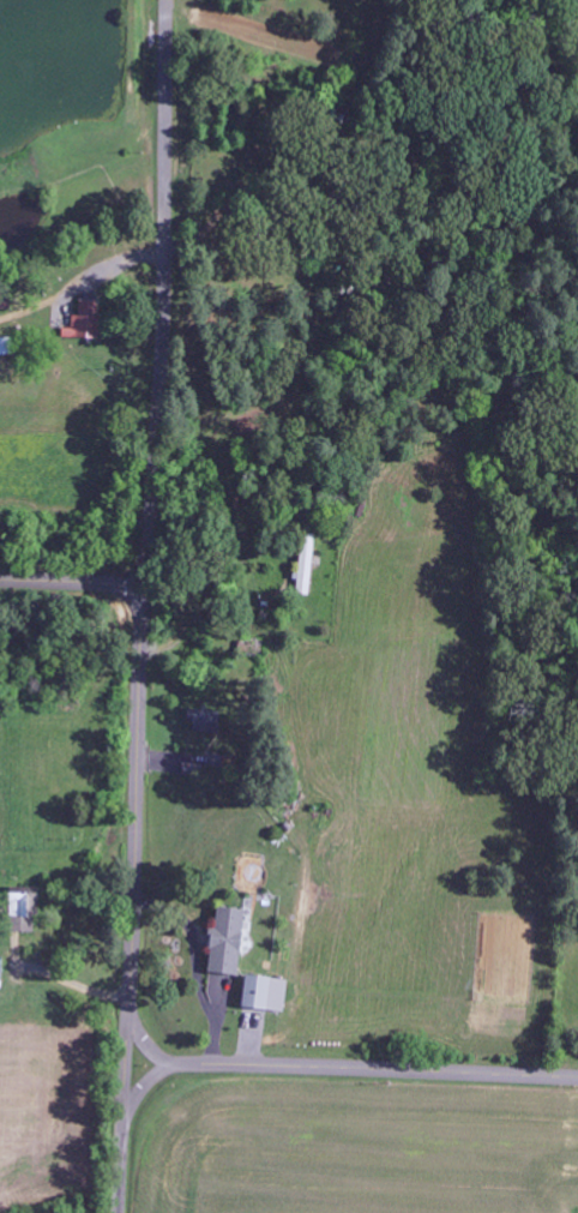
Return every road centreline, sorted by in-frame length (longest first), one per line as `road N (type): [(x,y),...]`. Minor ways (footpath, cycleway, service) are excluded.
road 1 (residential): [(143,589),(162,324),(166,0)]
road 2 (tertiary): [(175,1067),(149,1052),(128,997),(143,589)]
road 3 (tertiary): [(577,1079),(175,1067)]
road 4 (residential): [(119,1212),(122,1121),(140,1091),(175,1067)]
road 5 (tertiary): [(0,581),(143,589)]
road 6 (residential): [(128,997),(122,1121)]

